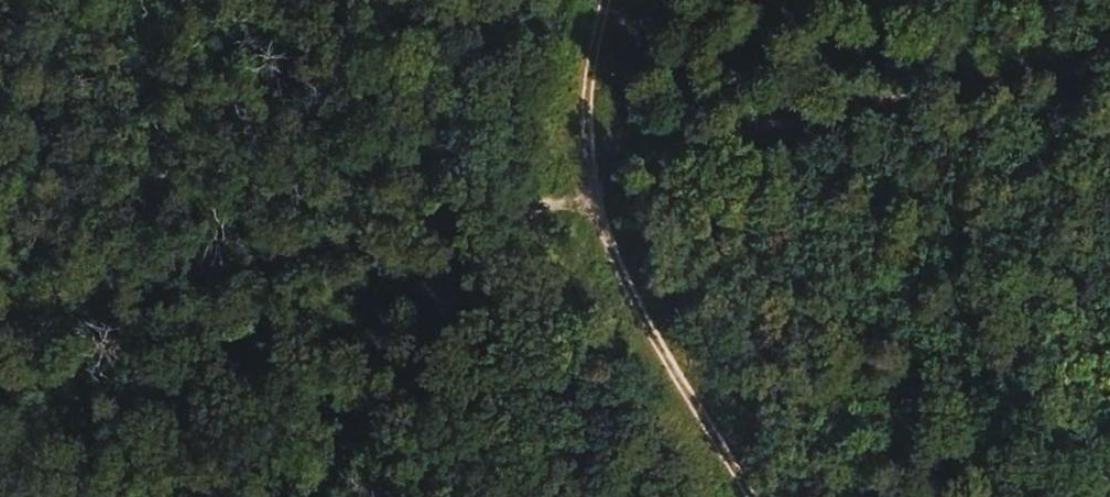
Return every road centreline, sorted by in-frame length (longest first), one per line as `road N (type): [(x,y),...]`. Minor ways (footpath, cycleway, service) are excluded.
road 1 (track): [(570,192),(1109,51)]
road 2 (track): [(570,192),(307,496)]
road 3 (track): [(570,192),(760,496)]
road 4 (track): [(530,496),(570,192)]
road 5 (track): [(429,0),(570,192)]

